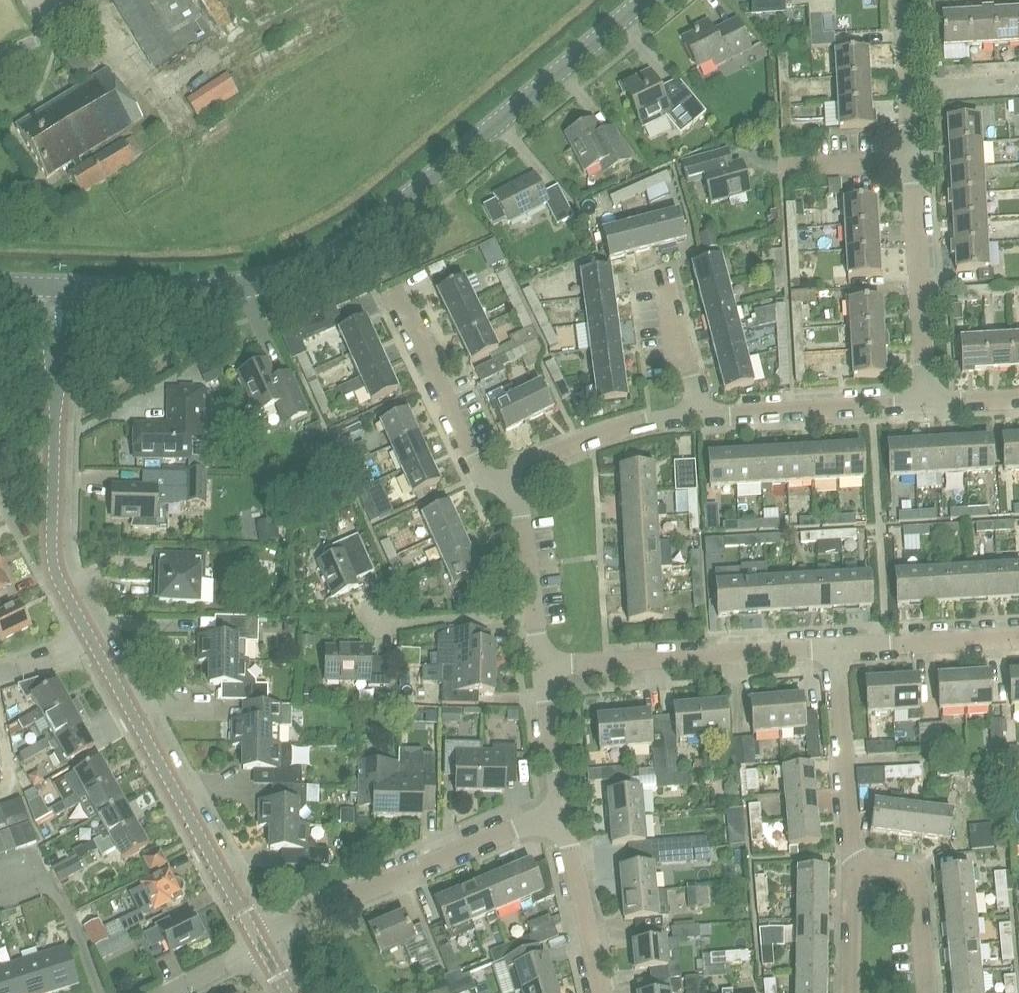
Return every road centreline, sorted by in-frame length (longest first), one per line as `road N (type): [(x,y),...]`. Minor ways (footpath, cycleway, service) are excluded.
road 1 (unclassified): [(63,287),(190,289),(306,267),(350,241),(640,0)]
road 2 (residential): [(926,403),(902,0)]
road 3 (tertiary): [(260,943),(89,644)]
road 4 (residential): [(260,943),(560,811)]
road 5 (residential): [(539,668),(834,649)]
road 6 (residential): [(517,489),(485,479),(397,296)]
road 7 (residential): [(699,416),(926,403)]
road 8 (residential): [(855,867),(834,649)]
road 9 (residential): [(517,489),(545,460),(624,429),(699,416)]
road 10 (tertiary): [(89,644),(53,569),(54,458)]
road 11 (residential): [(602,992),(560,811)]
road 12 (residential): [(834,649),(1018,637)]
road 13 (residential): [(926,992),(908,868),(893,859),(855,867)]
road 14 (residential): [(539,668),(517,489)]
road 15 (tertiary): [(54,458),(63,287)]
road 16 (residential): [(96,992),(45,882),(26,870),(0,873)]
road 17 (residential): [(699,416),(663,276)]
road 18 (residential): [(560,811),(539,668)]
road 19 (residential): [(855,867),(847,992)]

